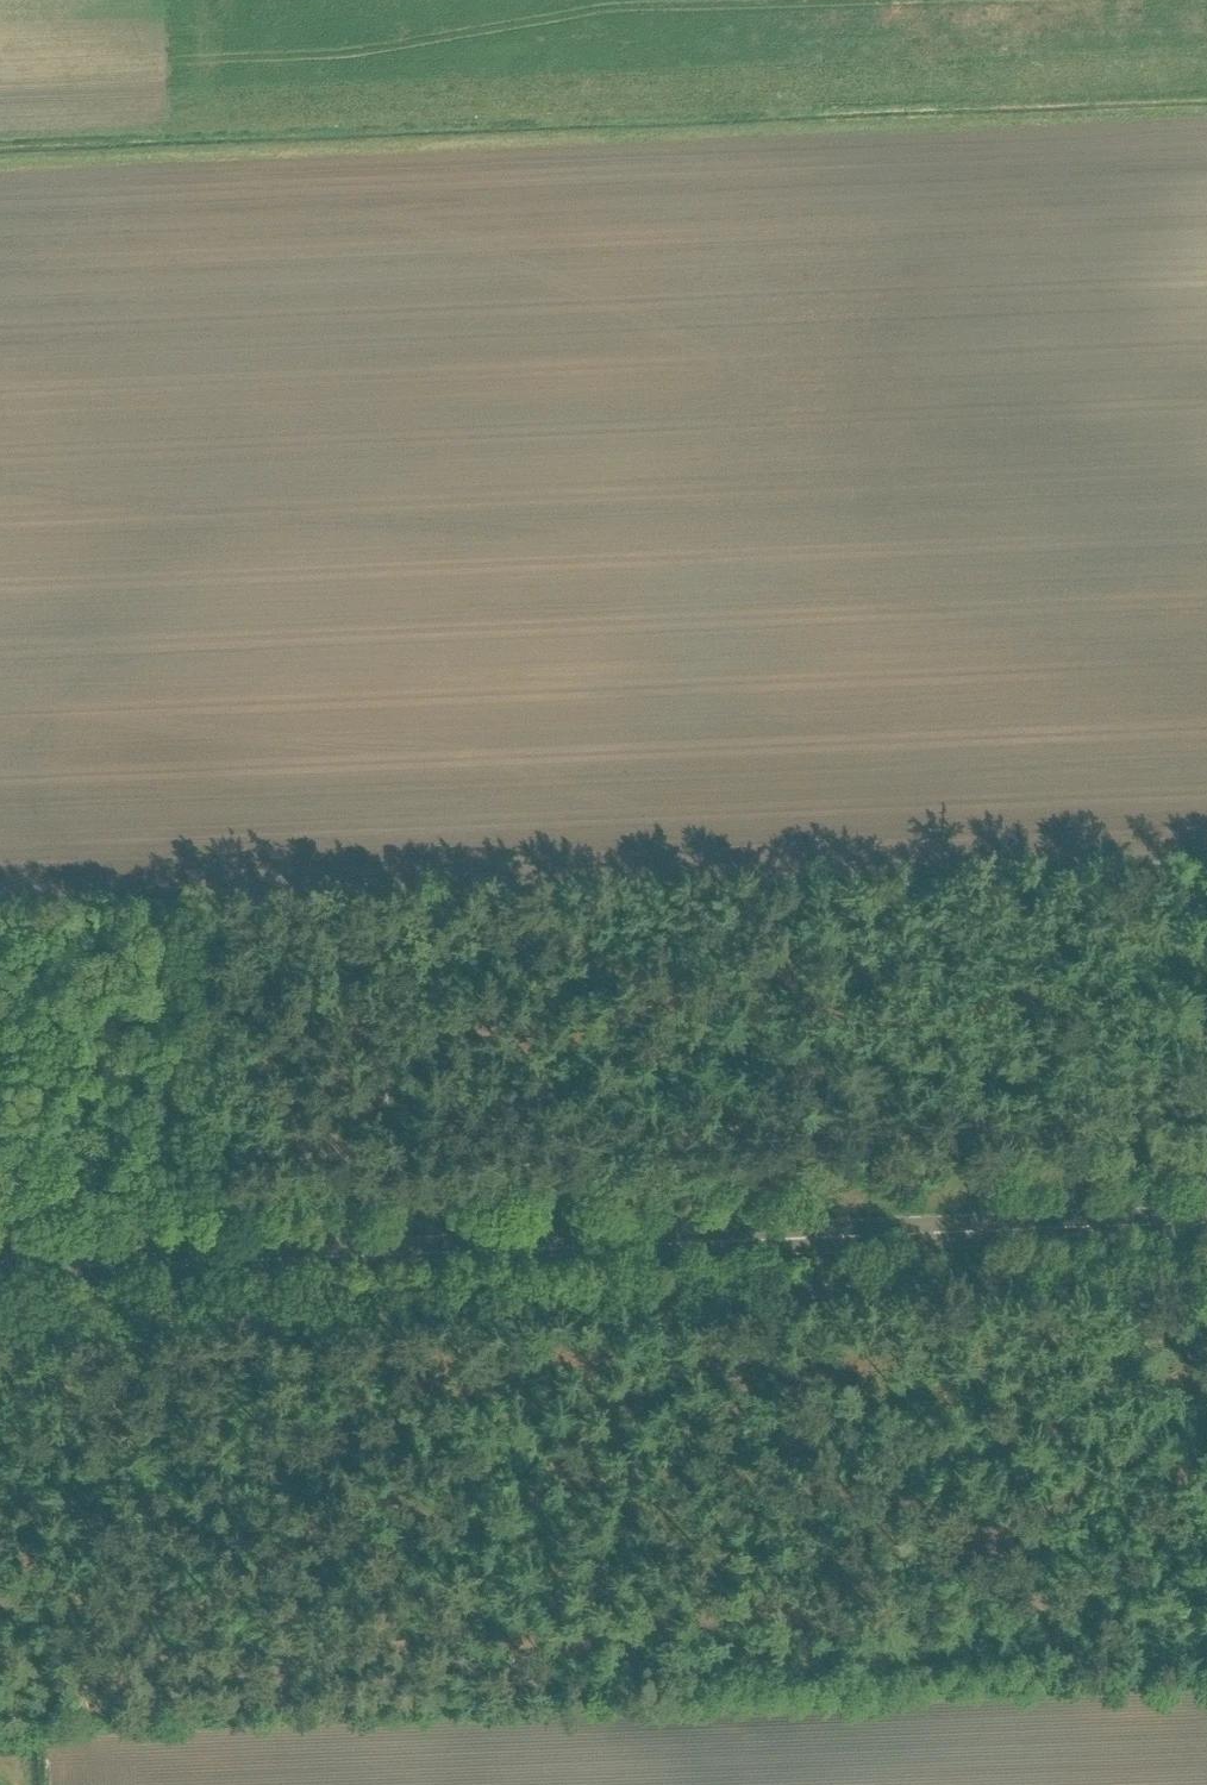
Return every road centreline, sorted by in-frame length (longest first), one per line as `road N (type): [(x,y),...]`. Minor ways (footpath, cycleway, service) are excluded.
road 1 (secondary): [(0,1270),(1206,1219)]

